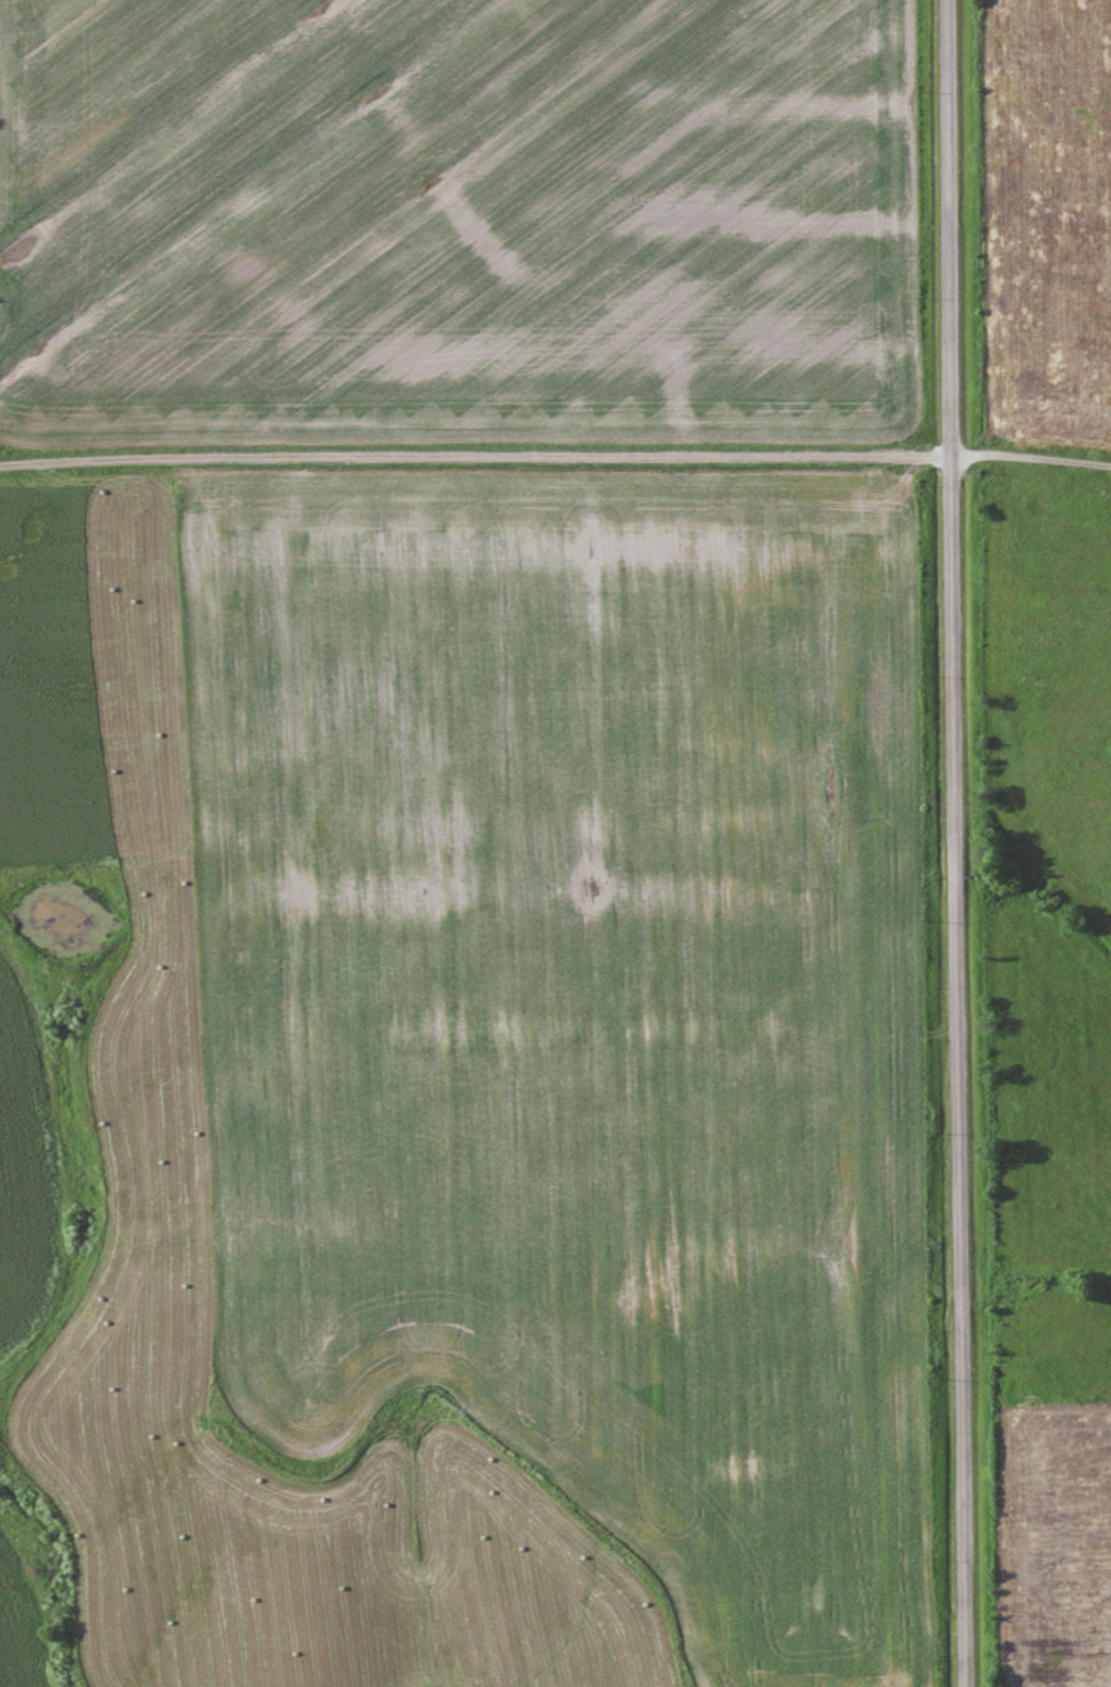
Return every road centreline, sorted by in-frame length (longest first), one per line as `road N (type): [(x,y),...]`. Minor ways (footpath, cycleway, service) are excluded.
road 1 (residential): [(961,1686),(947,0)]
road 2 (residential): [(0,464),(98,456),(950,454)]

